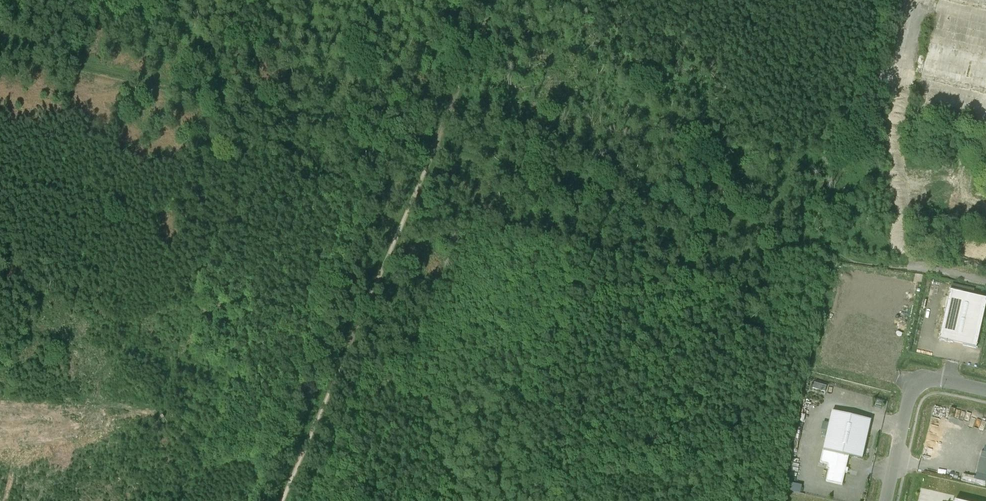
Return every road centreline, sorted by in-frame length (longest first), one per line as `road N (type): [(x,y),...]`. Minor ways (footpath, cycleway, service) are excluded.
road 1 (track): [(919,267),(862,260),(807,234),(434,153)]
road 2 (track): [(433,157),(0,47)]
road 3 (track): [(433,157),(286,500)]
road 4 (unclassified): [(885,500),(917,383),(985,391)]
road 5 (track): [(496,0),(433,157)]

